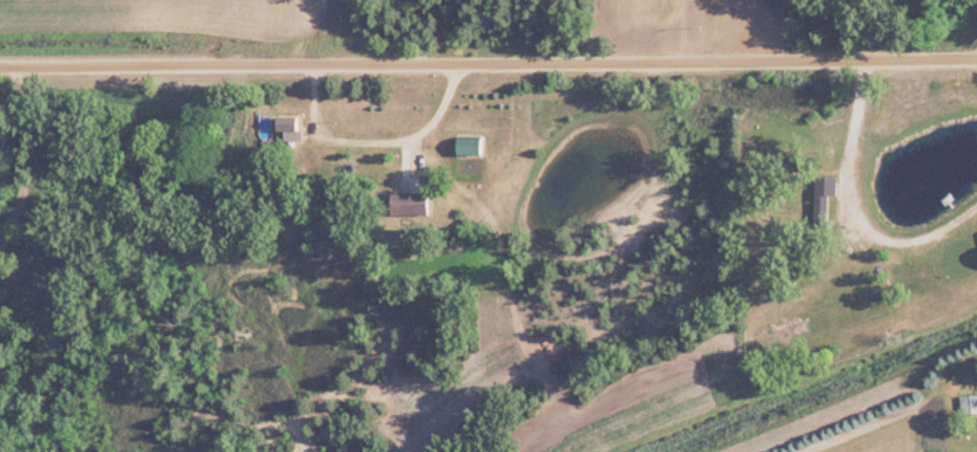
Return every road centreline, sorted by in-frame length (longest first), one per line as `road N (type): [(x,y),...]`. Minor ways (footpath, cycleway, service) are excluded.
road 1 (residential): [(0,71),(976,60)]
road 2 (residential): [(24,212),(21,71)]

